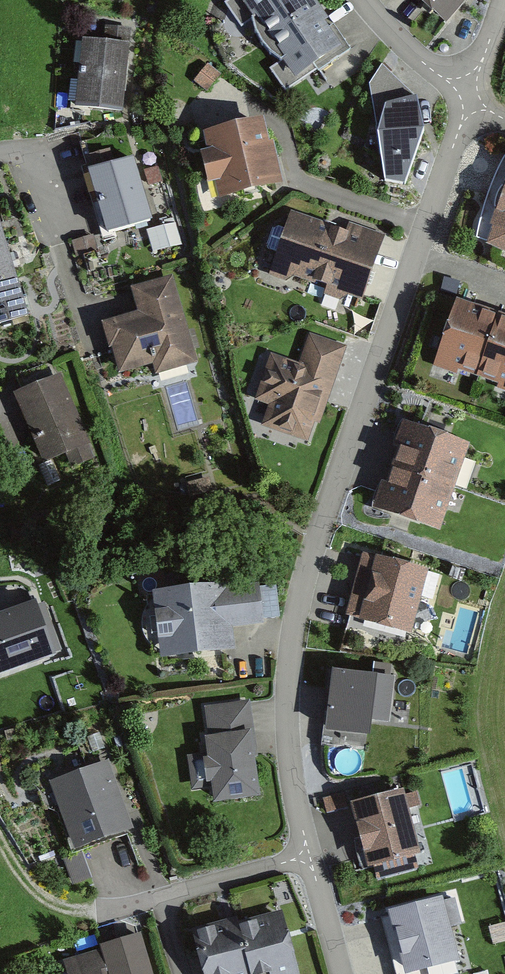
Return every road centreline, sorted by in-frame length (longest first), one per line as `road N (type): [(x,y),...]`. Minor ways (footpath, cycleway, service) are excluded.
road 1 (residential): [(470,97),(303,583),(287,733),(308,856)]
road 2 (residential): [(308,856),(98,913)]
road 3 (residential): [(363,0),(470,97)]
road 4 (residential): [(308,856),(341,973)]
road 5 (residential): [(0,151),(34,162),(59,243)]

